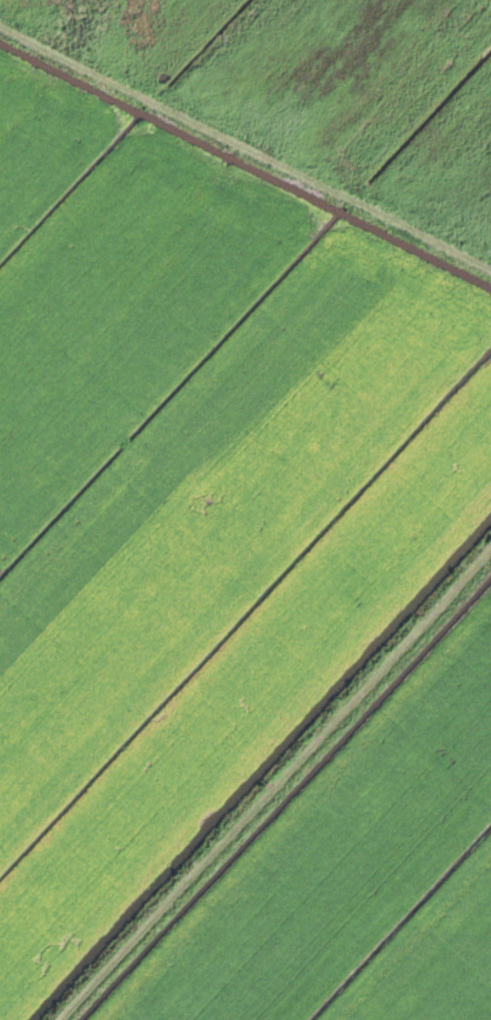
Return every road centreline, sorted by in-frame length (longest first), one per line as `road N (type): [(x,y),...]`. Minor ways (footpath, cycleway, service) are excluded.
road 1 (track): [(64,1019),(490,555)]

